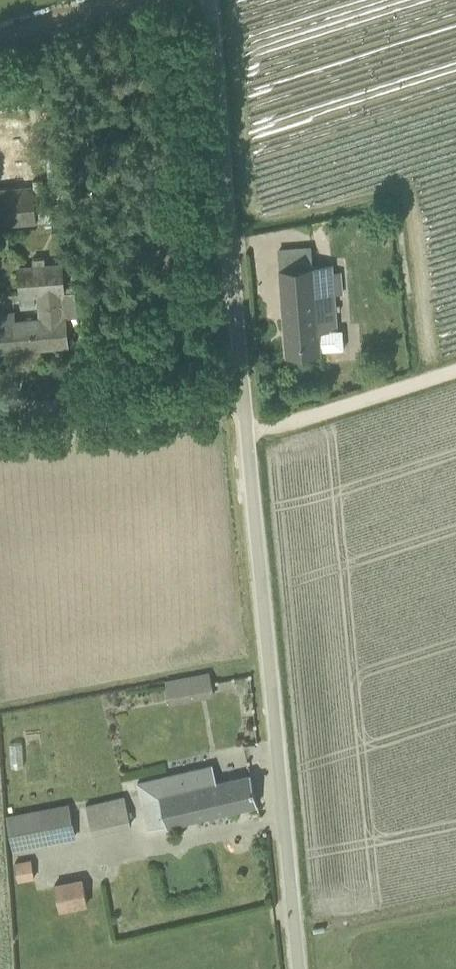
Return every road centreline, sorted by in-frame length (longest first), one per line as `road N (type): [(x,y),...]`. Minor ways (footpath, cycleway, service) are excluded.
road 1 (unclassified): [(297,968),(213,0)]
road 2 (track): [(244,401),(0,411)]
road 3 (track): [(247,438),(455,369)]

